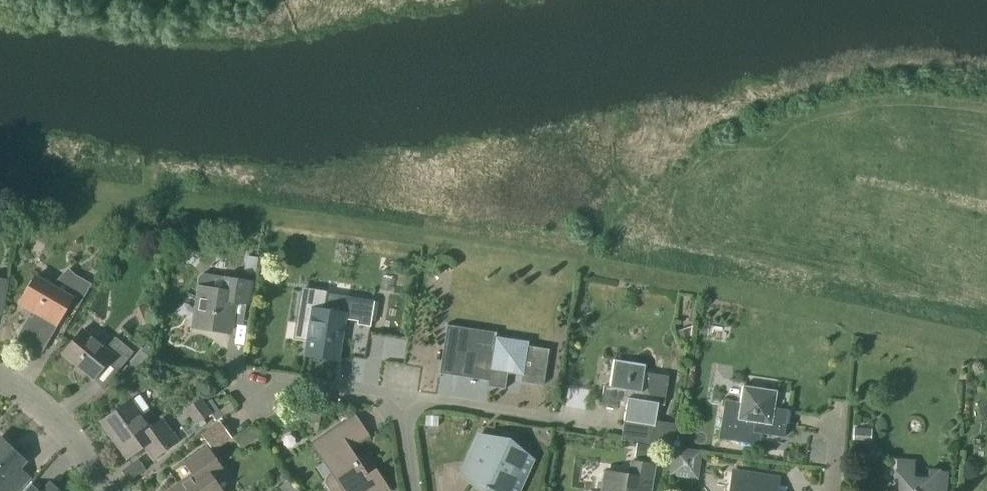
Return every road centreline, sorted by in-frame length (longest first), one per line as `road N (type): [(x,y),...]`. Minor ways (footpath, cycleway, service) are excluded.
road 1 (residential): [(587,421),(402,402)]
road 2 (residential): [(402,402),(234,380)]
road 3 (residential): [(108,490),(61,426),(0,380)]

